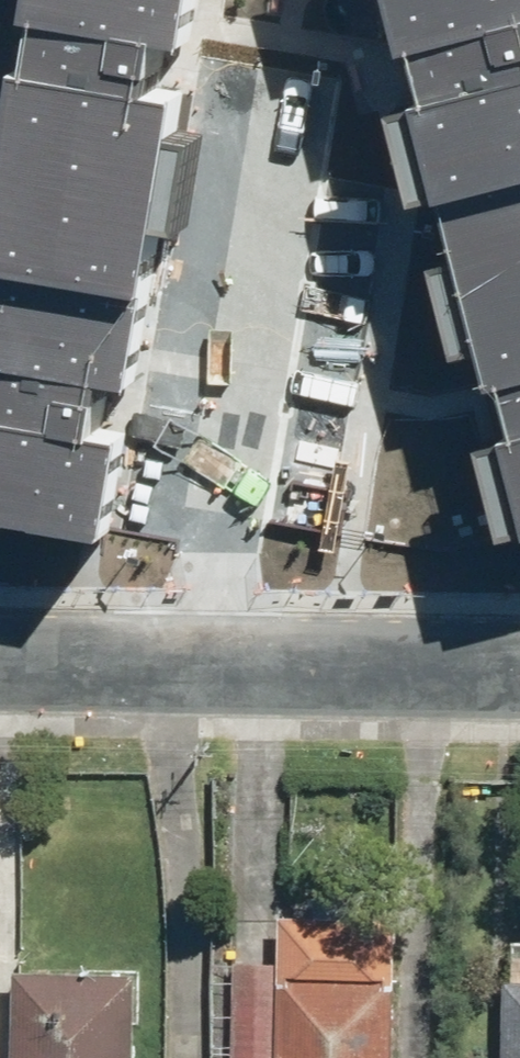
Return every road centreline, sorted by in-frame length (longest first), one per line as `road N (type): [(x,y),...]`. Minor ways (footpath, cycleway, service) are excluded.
road 1 (residential): [(0,652),(519,662)]

